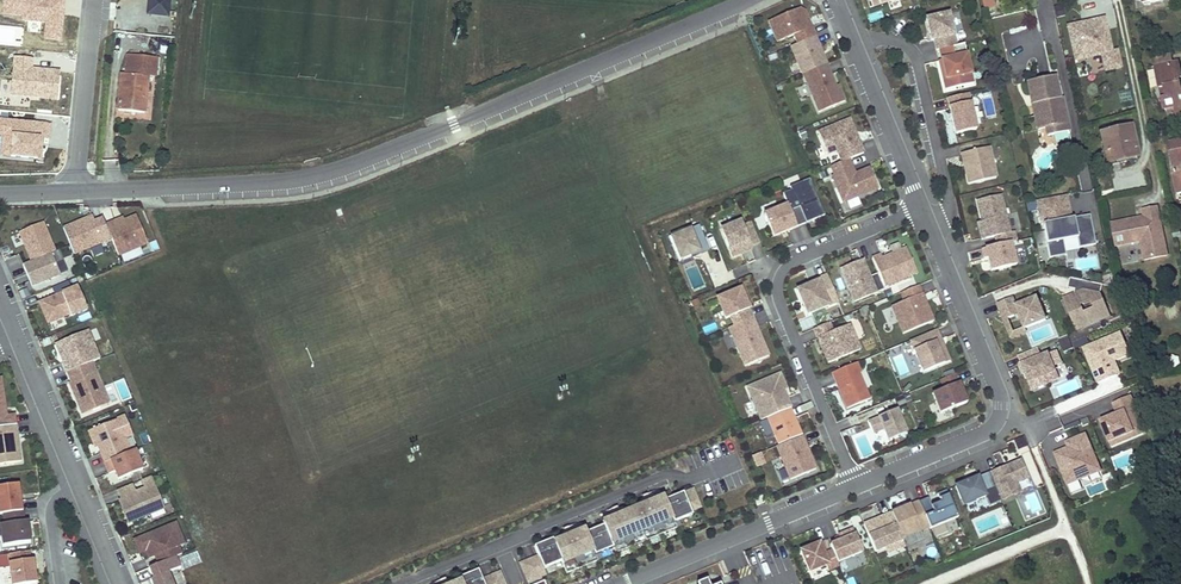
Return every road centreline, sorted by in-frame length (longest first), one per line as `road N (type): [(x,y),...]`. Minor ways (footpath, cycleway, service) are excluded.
road 1 (residential): [(78,193),(325,172),(750,0)]
road 2 (residential): [(922,210),(795,260),(778,284),(856,488)]
road 3 (residential): [(856,488),(993,428),(1000,417),(998,392),(928,224)]
road 4 (residential): [(620,583),(856,488)]
road 5 (residential): [(855,47),(878,38),(914,50),(950,204),(928,224)]
road 6 (residential): [(95,0),(78,193)]
road 7 (residential): [(922,210),(855,47)]
road 8 (residential): [(17,337),(81,489)]

